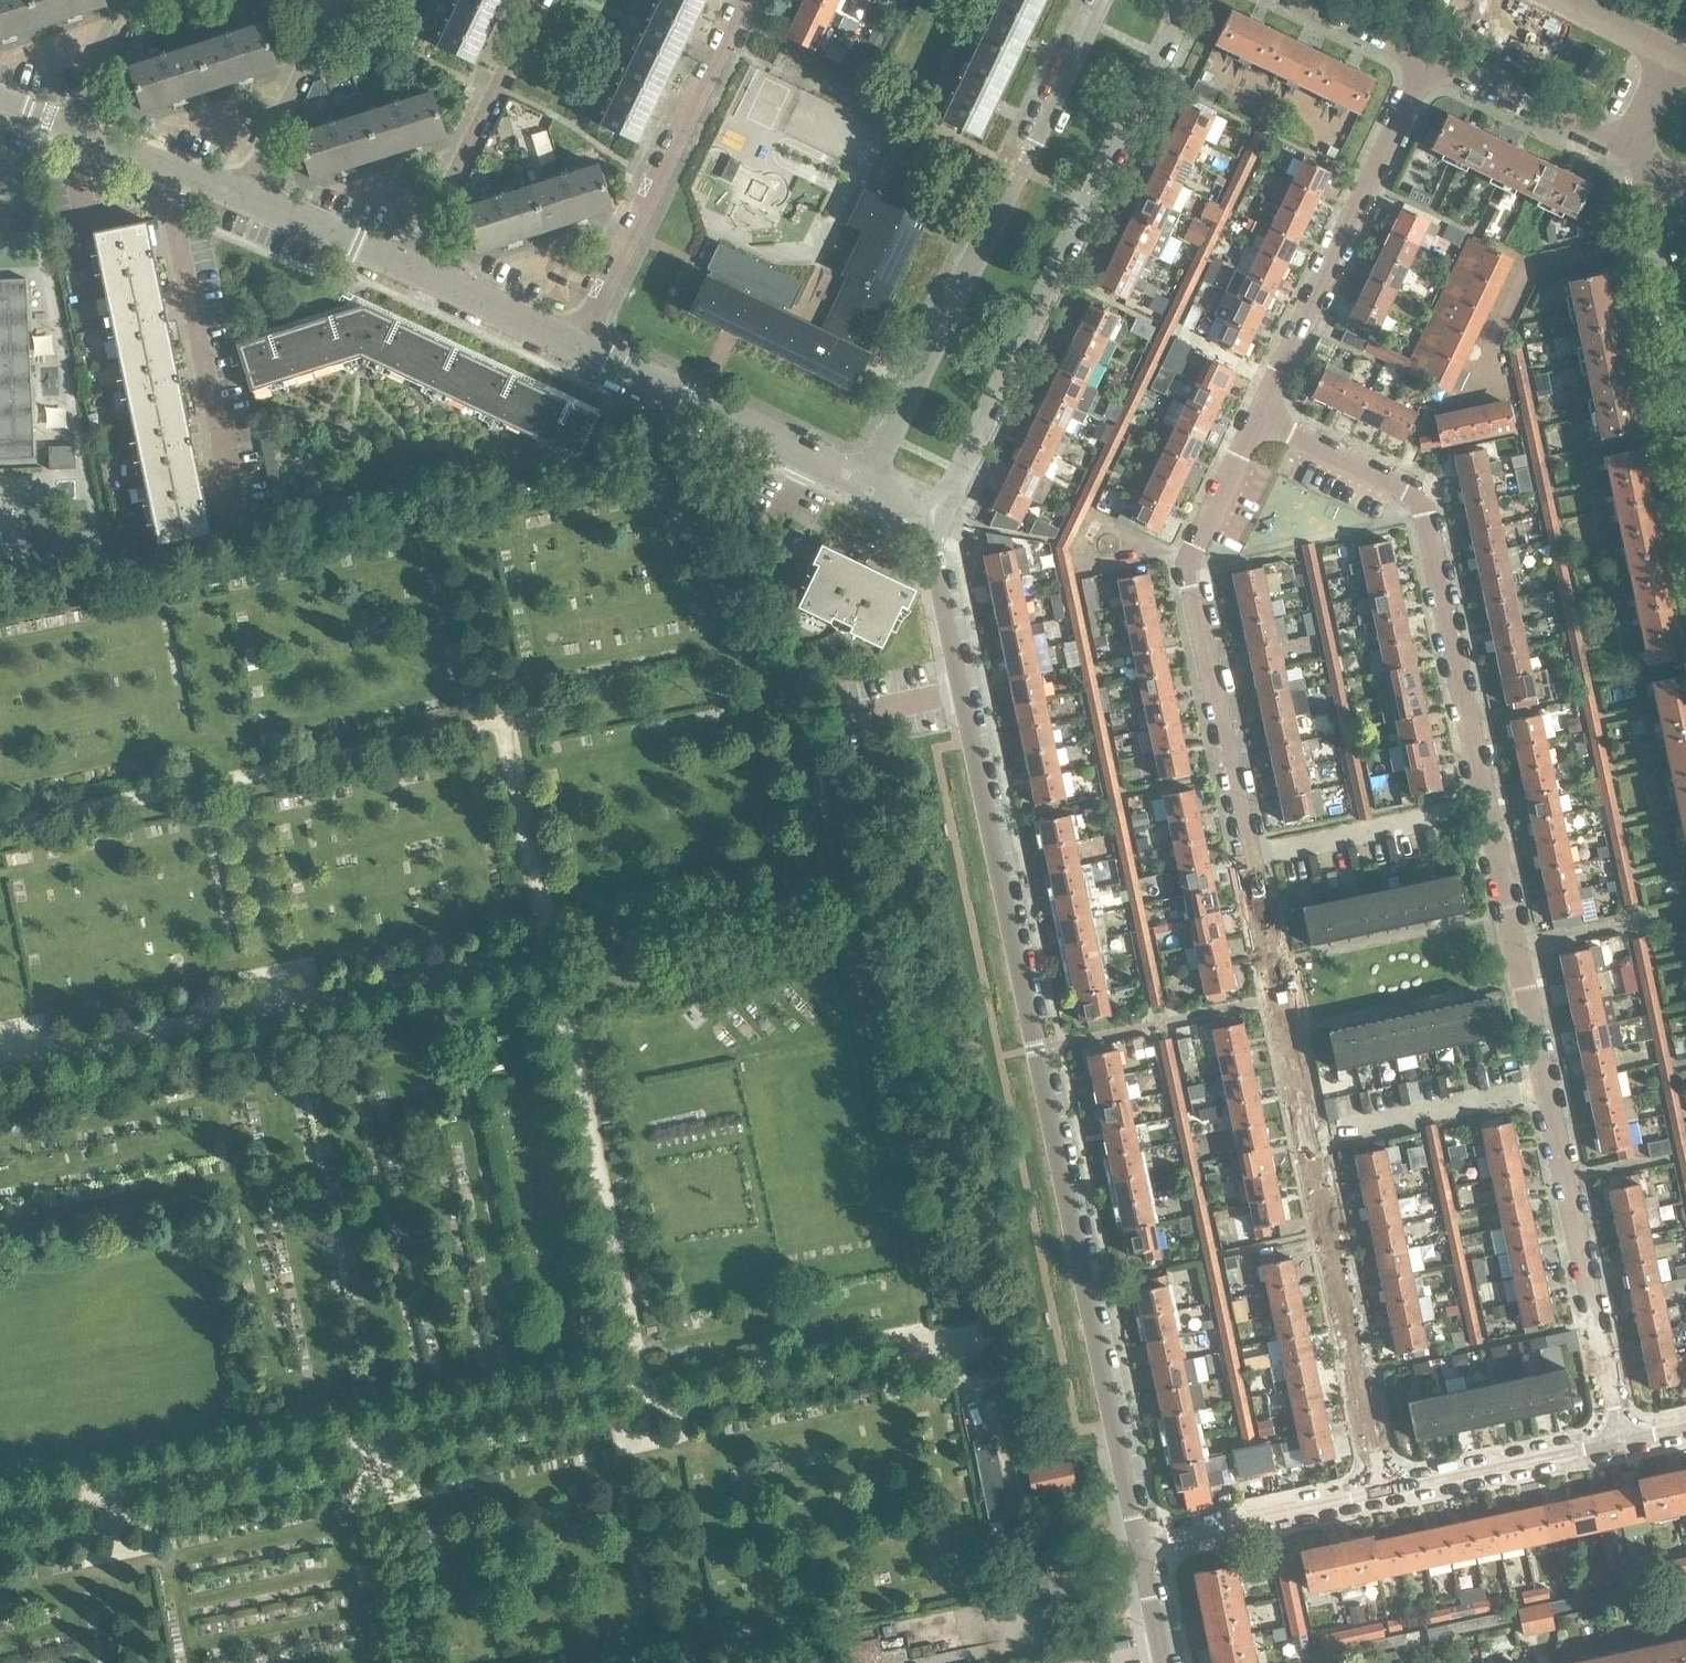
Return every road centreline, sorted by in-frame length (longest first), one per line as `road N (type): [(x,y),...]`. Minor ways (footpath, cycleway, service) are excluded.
road 1 (unclassified): [(1618,1443),(1421,499),(1260,417)]
road 2 (residential): [(1260,417),(1190,562),(1381,1493)]
road 3 (residential): [(1141,1543),(937,552),(941,508)]
road 4 (unclassified): [(941,508),(1185,0)]
road 5 (unclassified): [(1099,0),(869,483)]
road 6 (residential): [(1429,58),(1260,417)]
road 7 (residential): [(582,344),(741,0)]
road 8 (residential): [(869,483),(582,344)]
road 9 (residential): [(414,267),(538,0)]
road 10 (residential): [(1141,1543),(1381,1493)]
road 11 (residential): [(1381,1493),(1618,1443)]
road 12 (residential): [(1633,151),(1429,58)]
road 13 (residential): [(247,196),(339,0)]
road 14 (tertiary): [(1642,191),(1685,393)]
road 15 (residential): [(247,196),(74,128)]
road 16 (residential): [(582,344),(414,267)]
road 17 (residential): [(414,267),(247,196)]
road 18 (residential): [(74,128),(137,0)]
road 19 (residential): [(1429,58),(1314,0)]
road 20 (residential): [(1166,1662),(1141,1543)]
road 21 (tertiary): [(1675,51),(1566,0)]

